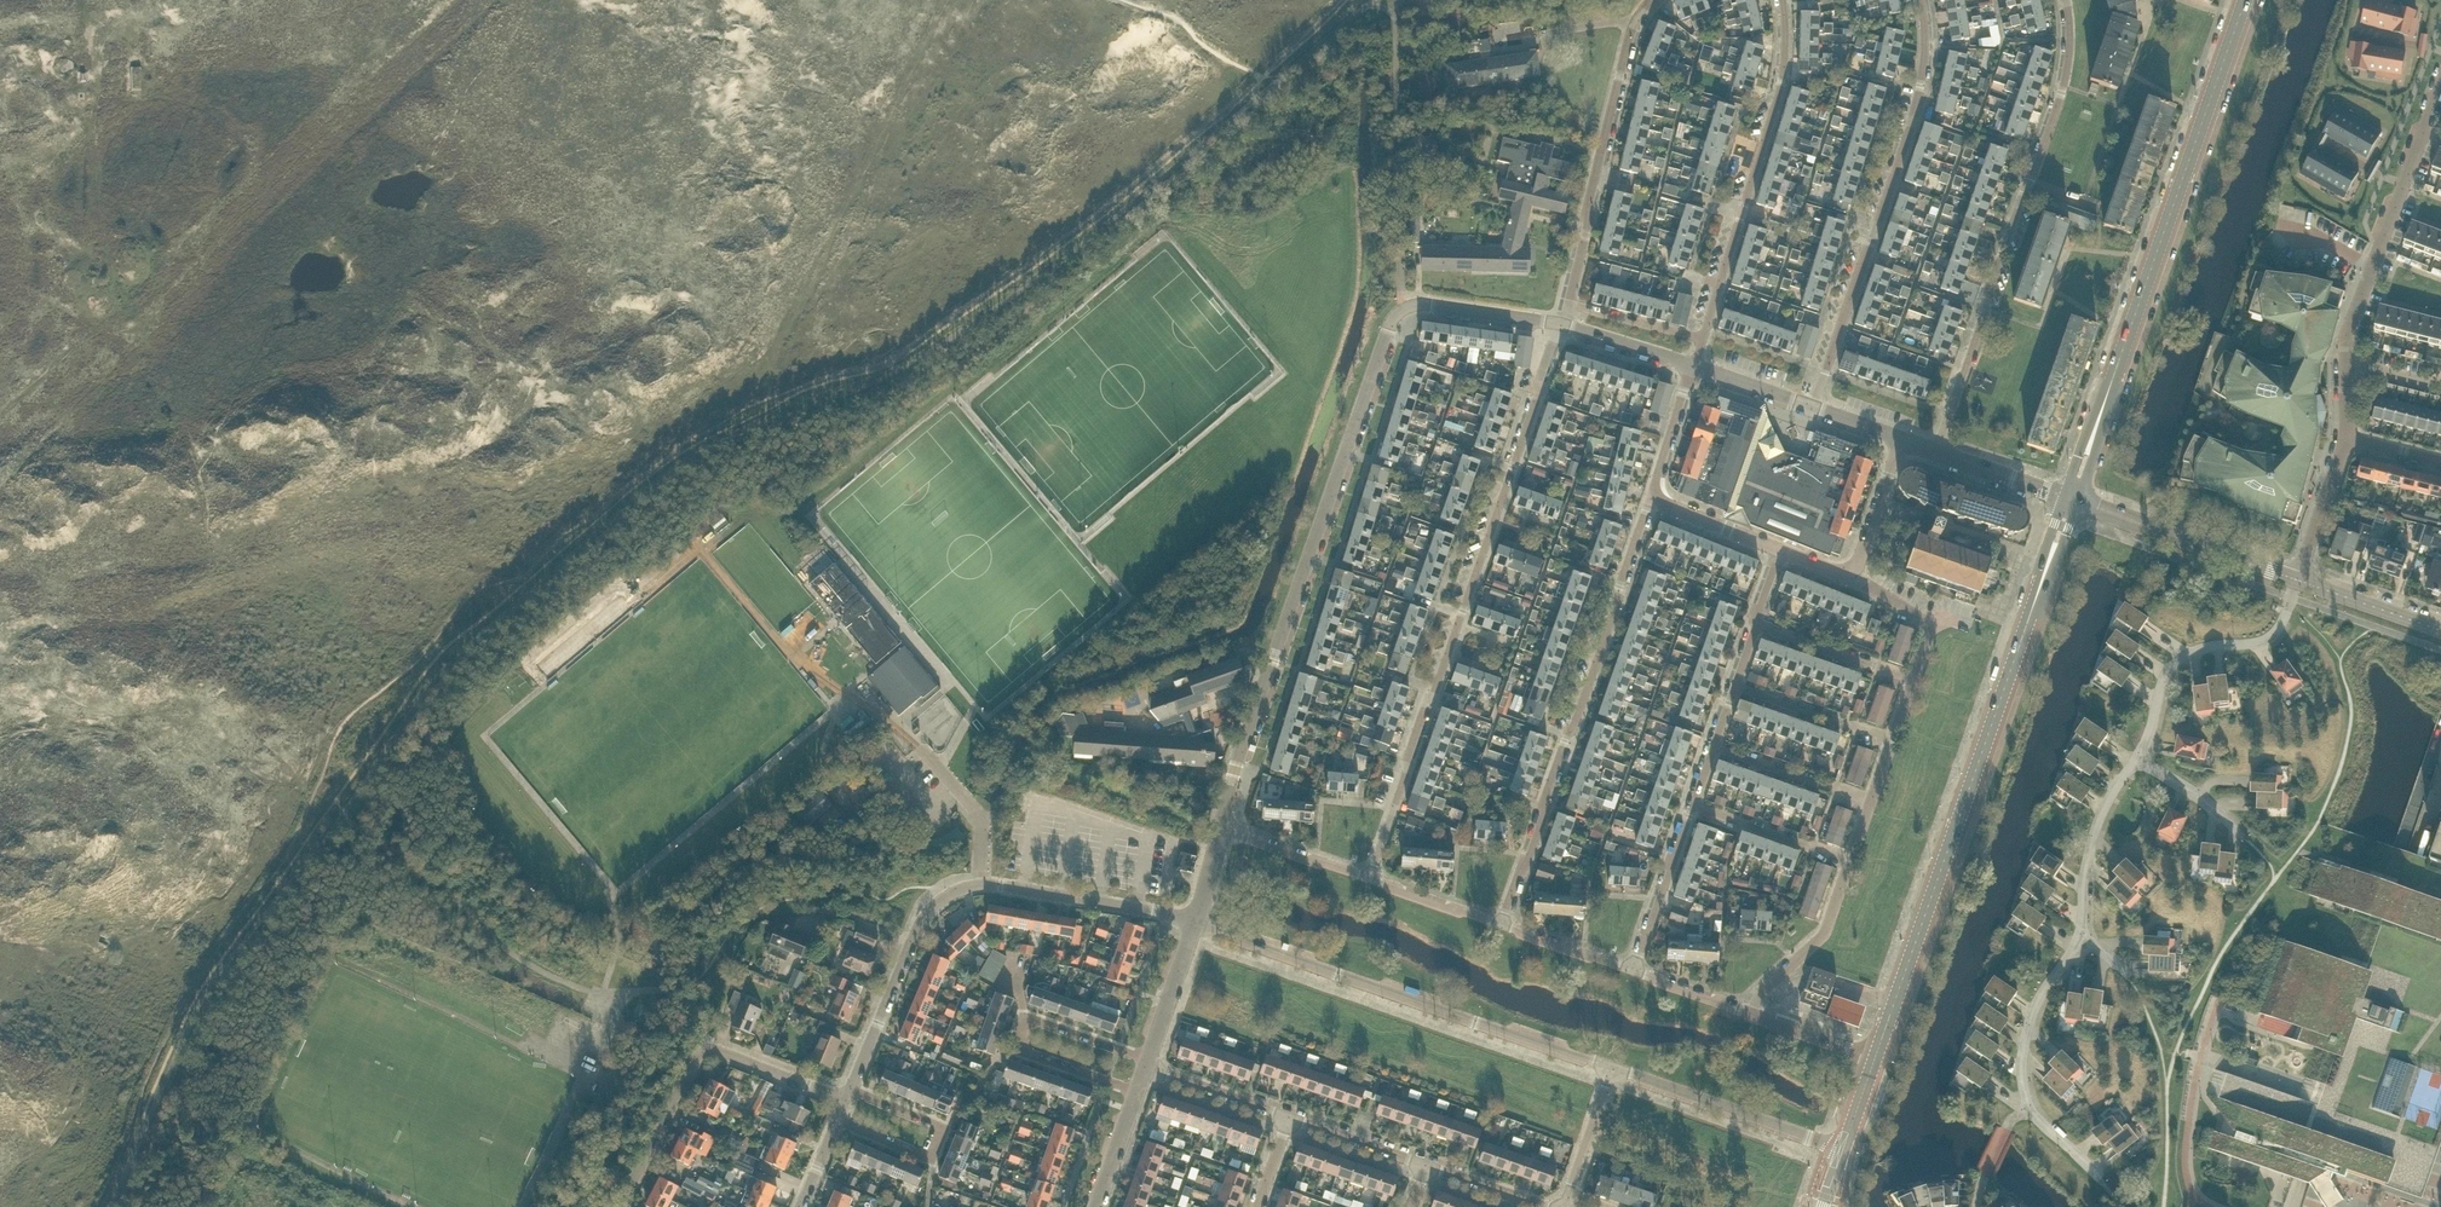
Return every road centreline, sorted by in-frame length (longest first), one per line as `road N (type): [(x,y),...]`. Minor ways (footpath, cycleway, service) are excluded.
road 1 (residential): [(1563,324),(1371,879)]
road 2 (residential): [(1222,829),(1383,350),(1404,309)]
road 3 (tertiary): [(1876,1059),(2032,609)]
road 4 (residential): [(2065,0),(2070,38),(2062,91),(1936,451)]
road 5 (residential): [(1197,923),(988,886),(952,895),(924,922),(851,1088)]
road 6 (residential): [(1501,925),(1650,496)]
road 7 (residential): [(1197,923),(1611,1070)]
road 8 (residential): [(1813,408),(1921,105),(1925,0)]
road 9 (tertiary): [(2109,389),(2246,0)]
road 10 (residential): [(1779,0),(1782,82),(1704,336)]
road 11 (residential): [(846,1101),(706,1045),(617,1206)]
road 12 (residential): [(1568,303),(1633,29),(1654,0)]
road 13 (residential): [(1150,1055),(1022,1009),(1009,1045),(1137,1092)]
road 14 (residential): [(2299,579),(2284,627),(2270,639),(2191,654),(2179,664),(2141,760)]
road 15 (residential): [(2347,363),(2348,340),(2427,128)]
road 16 (residential): [(1845,1148),(1611,1070)]
road 17 (residential): [(851,1088),(945,1130),(939,1146),(932,1157),(837,1122)]
road 18 (tertiary): [(2299,579),(2078,502)]
road 19 (residential): [(2141,760),(2107,808),(2084,937)]
road 20 (residential): [(1753,1015),(1761,995),(1824,933),(1849,859)]
road 21 (residential): [(2084,937),(2032,1025),(2028,1100)]
road 22 (residential): [(1689,805),(1629,971)]
road 23 (residential): [(1914,684),(1753,626)]
road 24 (residential): [(1731,686),(1892,743)]
road 25 (residential): [(1871,800),(1711,744)]
road 26 (residential): [(1689,805),(1849,859)]
road 27 (residential): [(1563,324),(1431,303),(1404,309)]
road 28 (residential): [(1371,879),(1222,829)]
road 29 (residential): [(1914,684),(1931,627),(1853,574)]
road 30 (tertiary): [(2440,630),(2299,579)]
road 31 (residential): [(1286,1117),(1145,1067)]
road 32 (residential): [(2299,579),(2343,438)]
road 33 (residential): [(1421,1166),(1286,1117)]
road 34 (residential): [(1853,574),(1902,439)]
road 35 (residential): [(1781,547),(1650,496)]
road 36 (residential): [(1150,1055),(1197,923)]
road 37 (residential): [(1568,303),(1704,336)]
road 38 (residential): [(1501,925),(1371,879)]
road 39 (residential): [(1694,367),(1563,324)]
road 40 (residential): [(2065,497),(1936,451)]
road 41 (residential): [(1650,496),(1694,367)]
road 42 (residential): [(1629,971),(1501,925)]
road 43 (residential): [(1567,1195),(1611,1070)]
road 44 (residential): [(1753,1015),(1629,971)]
road 45 (residential): [(1876,1059),(1753,1015)]
road 46 (residential): [(1813,408),(1694,367)]
road 47 (residential): [(1537,1206),(1421,1166)]
road 48 (residential): [(2141,760),(2240,831)]
road 49 (residential): [(1095,1206),(1137,1092)]

